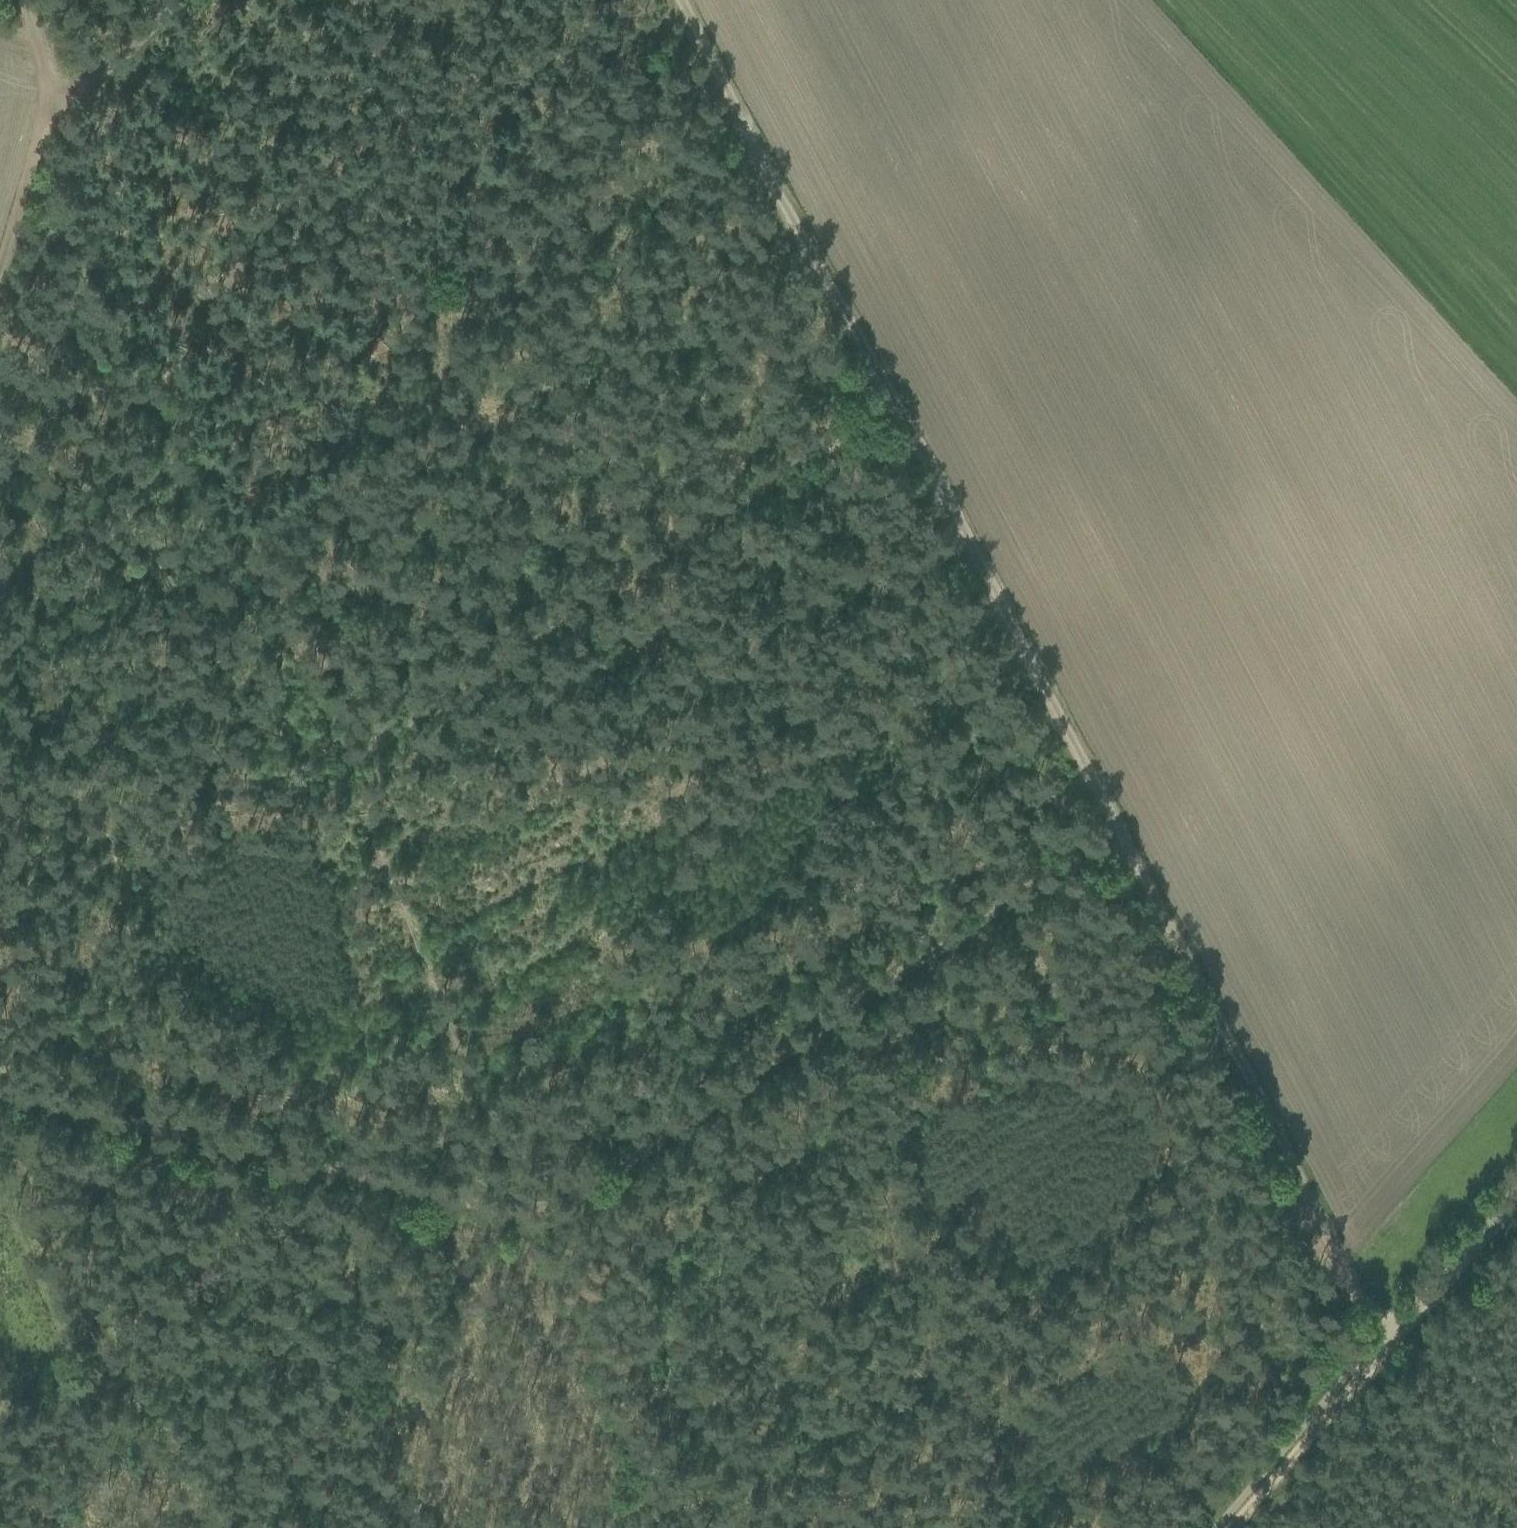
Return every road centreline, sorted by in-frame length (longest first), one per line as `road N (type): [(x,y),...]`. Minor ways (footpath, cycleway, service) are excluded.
road 1 (track): [(675,1527),(232,468),(72,111)]
road 2 (track): [(1386,1348),(682,0)]
road 3 (track): [(0,306),(72,111),(25,0)]
road 4 (track): [(1386,1348),(1211,1527)]
road 5 (track): [(1516,1201),(1386,1348)]

